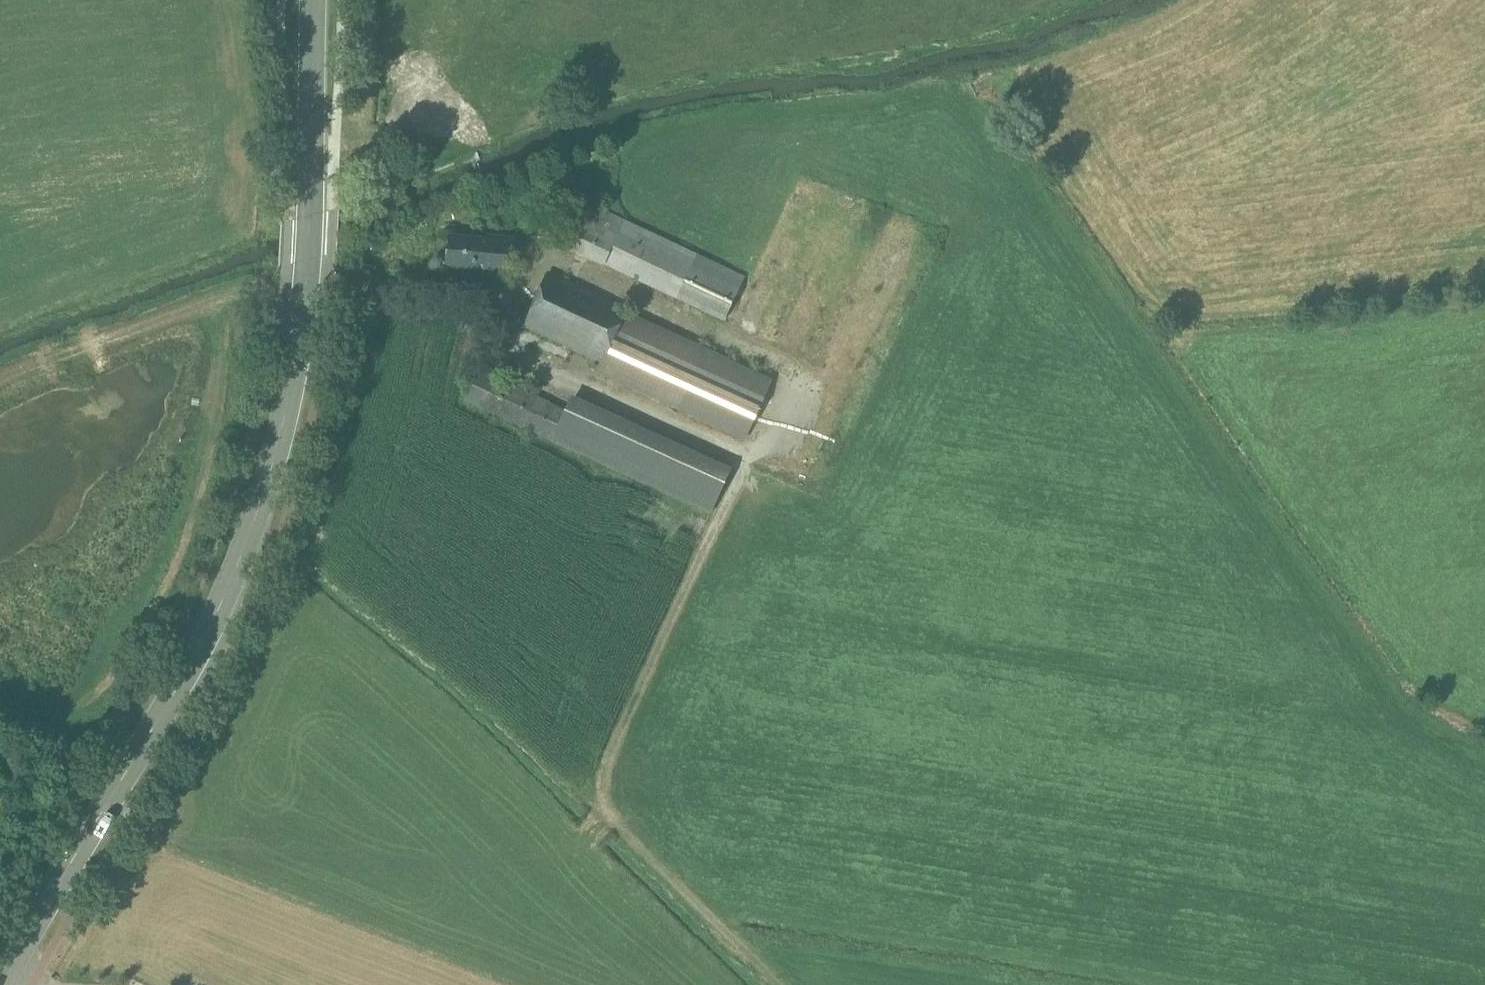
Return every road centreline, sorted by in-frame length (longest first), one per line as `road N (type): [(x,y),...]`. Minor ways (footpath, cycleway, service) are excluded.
road 1 (tertiary): [(1,984),(202,644),(280,442),(309,259),(313,0)]

